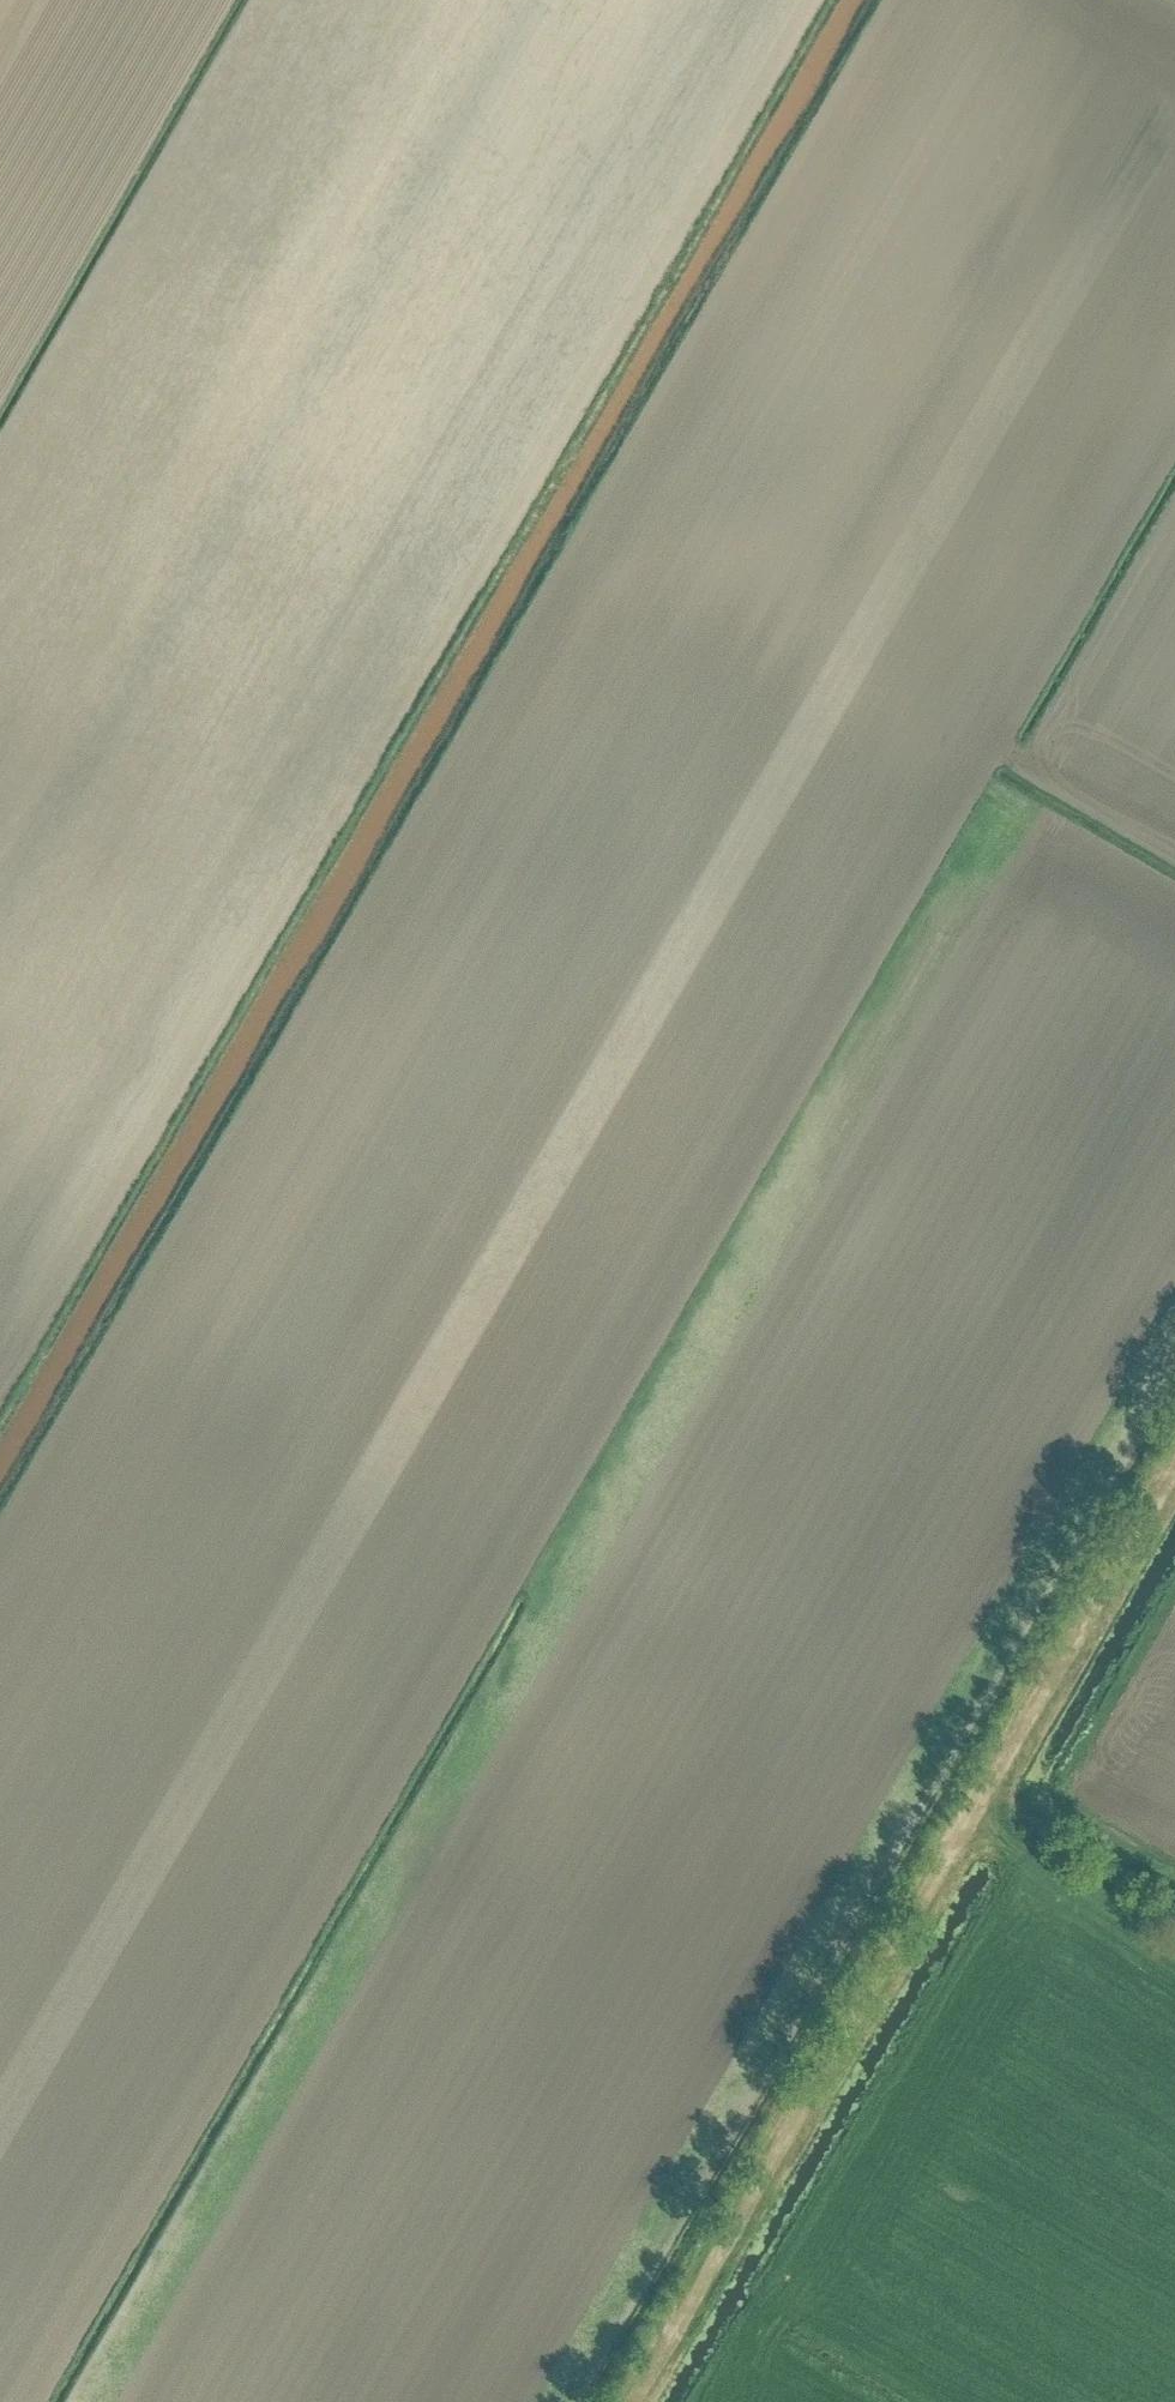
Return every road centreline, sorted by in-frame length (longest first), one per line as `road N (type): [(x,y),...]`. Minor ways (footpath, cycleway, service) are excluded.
road 1 (track): [(1174,1451),(623,2401)]

